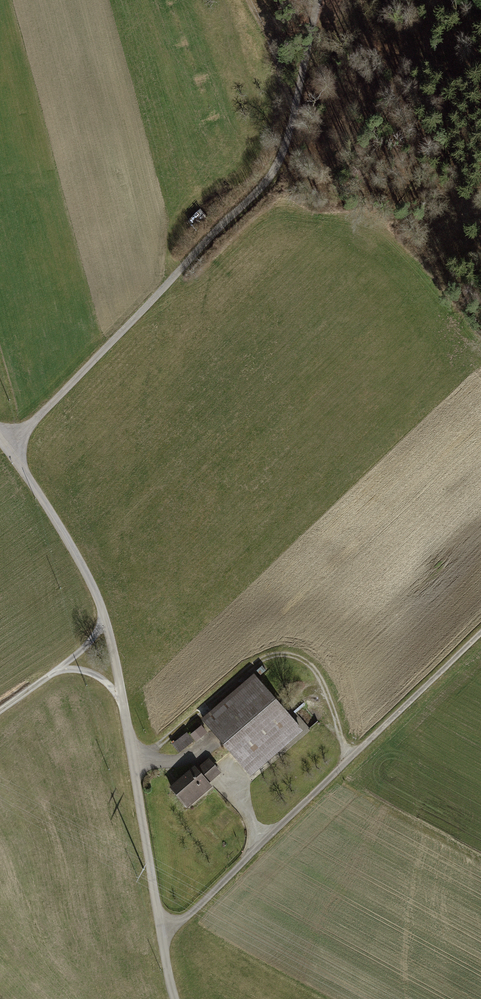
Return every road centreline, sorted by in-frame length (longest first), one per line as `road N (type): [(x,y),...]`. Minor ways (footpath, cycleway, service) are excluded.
road 1 (unclassified): [(175,998),(106,618),(0,437)]
road 2 (track): [(480,632),(186,918),(161,928)]
road 3 (track): [(346,763),(329,696),(315,668),(293,654),(253,666),(133,761)]
road 4 (track): [(173,279),(167,253),(176,229),(248,158),(261,130),(220,0)]
road 5 (track): [(262,842),(239,780),(217,755),(133,761)]
road 6 (track): [(319,0),(360,39),(480,78)]
road 7 (track): [(121,696),(94,672),(58,669),(0,710)]

